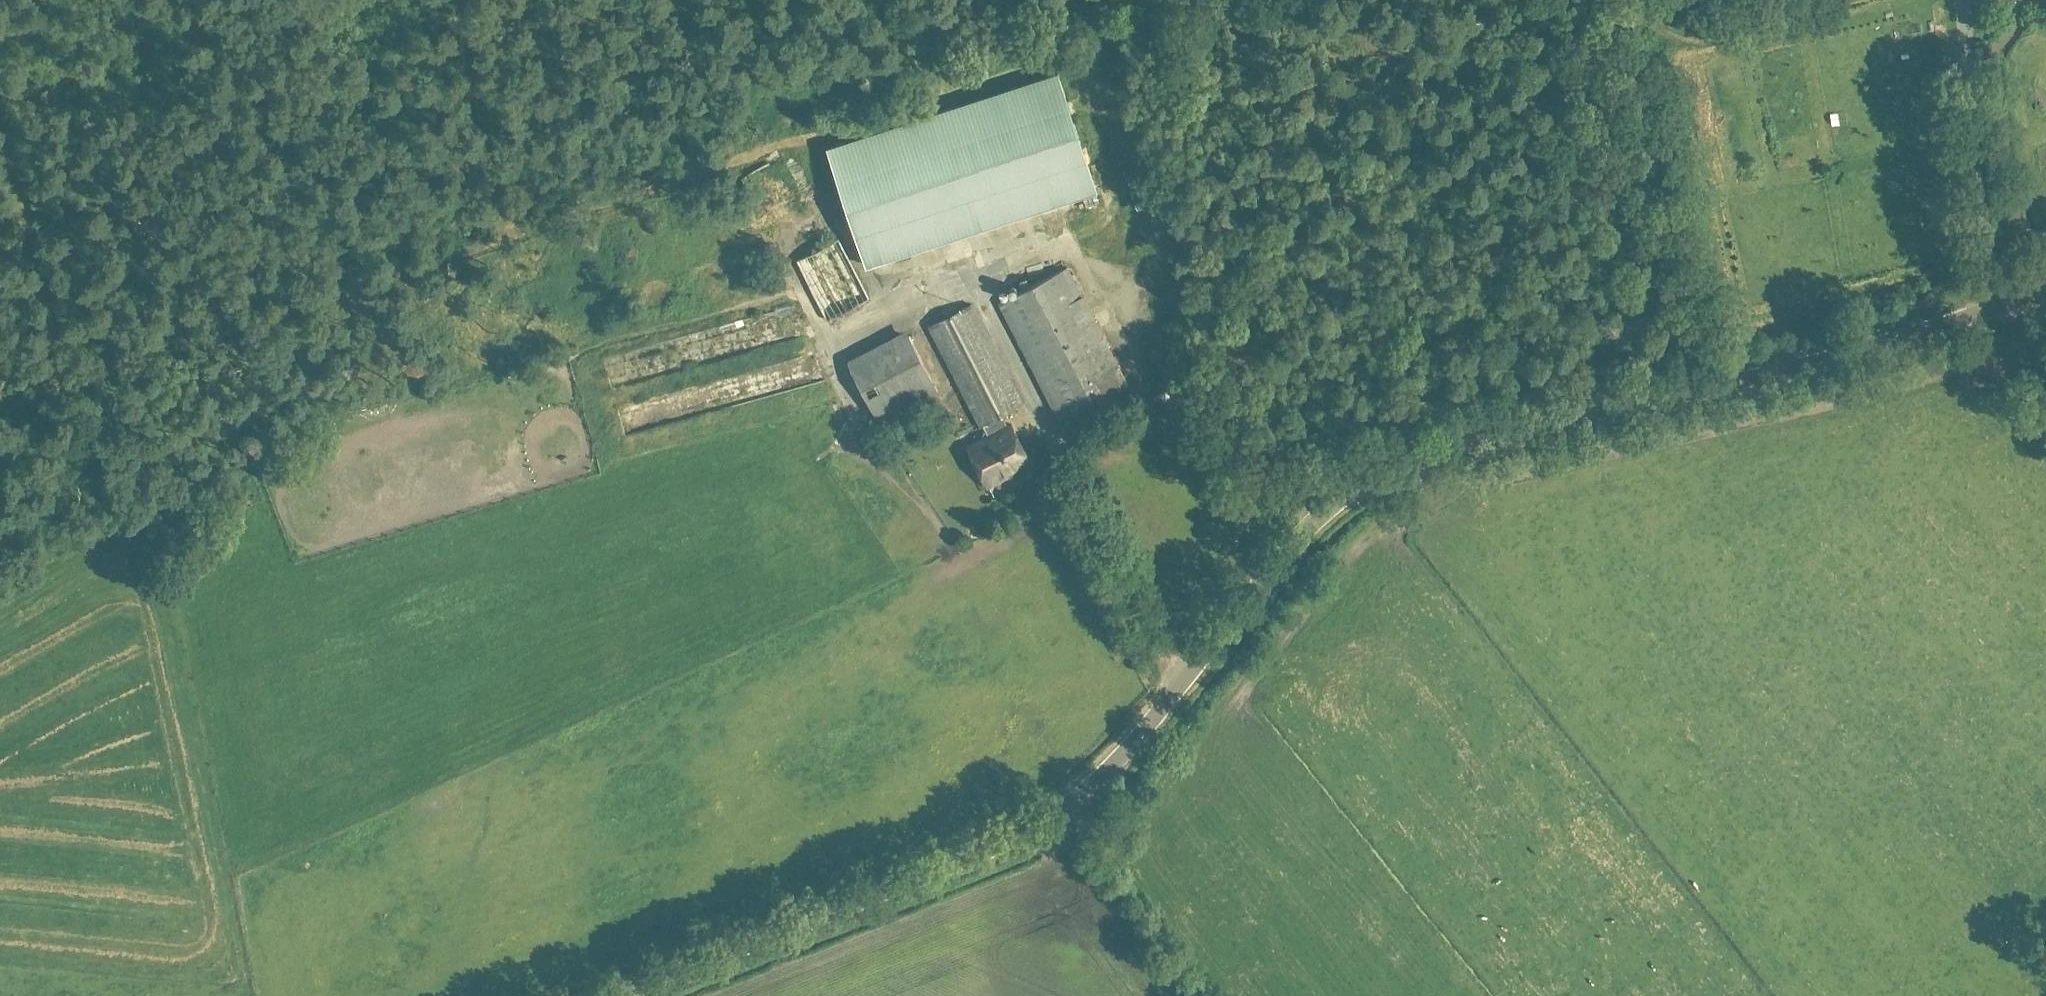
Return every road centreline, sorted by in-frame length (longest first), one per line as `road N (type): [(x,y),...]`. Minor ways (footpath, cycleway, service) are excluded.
road 1 (unclassified): [(619,995),(1067,812),(1353,492),(1425,455),(1794,368),(2045,294)]
road 2 (track): [(0,399),(53,380),(0,157)]
road 3 (track): [(1604,0),(1669,38),(1811,0)]

